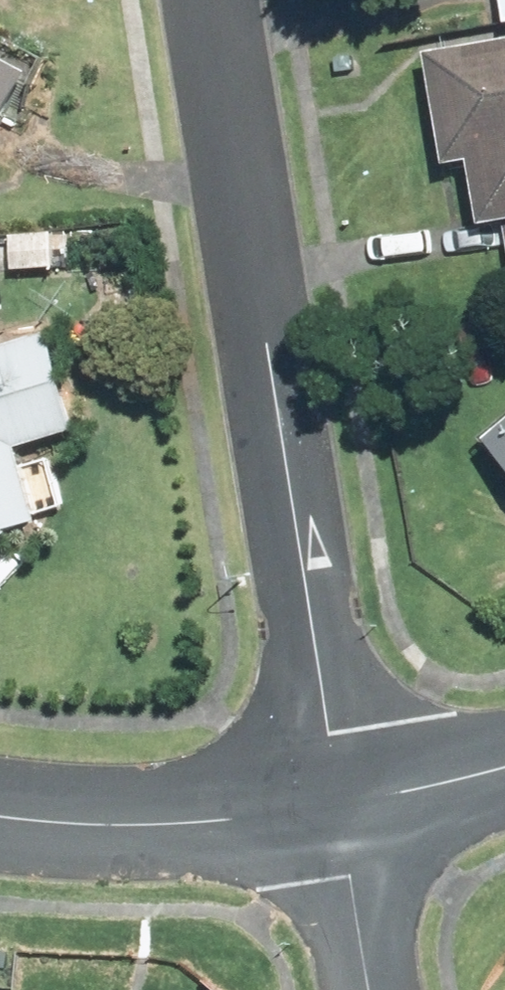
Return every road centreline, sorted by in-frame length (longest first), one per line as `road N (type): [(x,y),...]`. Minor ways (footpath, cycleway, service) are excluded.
road 1 (residential): [(224,0),(335,808)]
road 2 (residential): [(335,808),(183,826),(0,819)]
road 3 (residential): [(335,808),(366,989)]
road 4 (residential): [(504,766),(335,808)]

